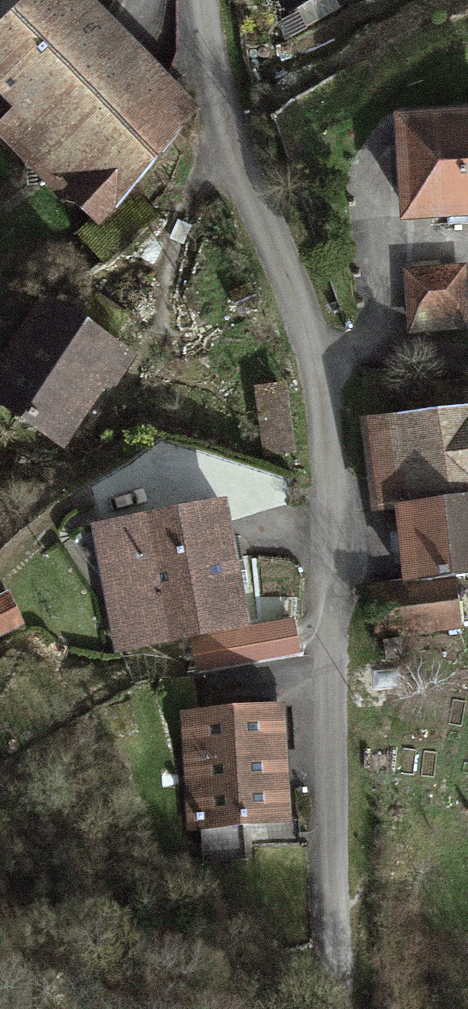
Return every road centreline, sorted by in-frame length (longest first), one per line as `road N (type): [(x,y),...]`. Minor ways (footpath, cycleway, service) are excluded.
road 1 (residential): [(208,0),(224,134),(324,378),(338,538),(336,975)]

